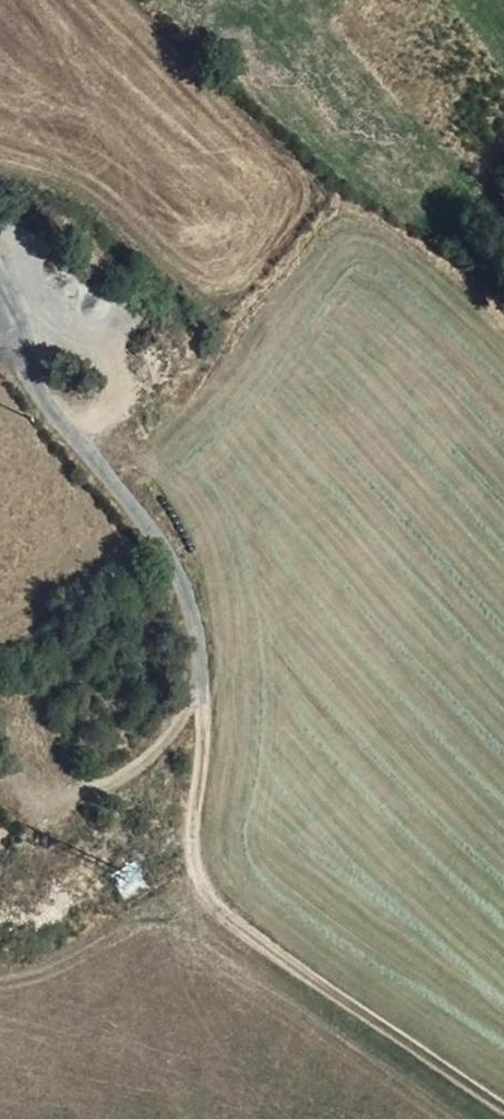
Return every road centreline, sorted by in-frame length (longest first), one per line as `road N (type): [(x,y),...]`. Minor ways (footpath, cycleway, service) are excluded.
road 1 (track): [(203,703),(198,856),(206,892),(278,955),(503,1107)]
road 2 (unclassified): [(0,320),(36,388),(170,560),(198,634),(203,703)]
road 3 (track): [(4,327),(45,318),(78,329),(99,356),(102,398),(94,426),(77,440)]
road 4 (track): [(203,703),(157,758),(40,812)]

